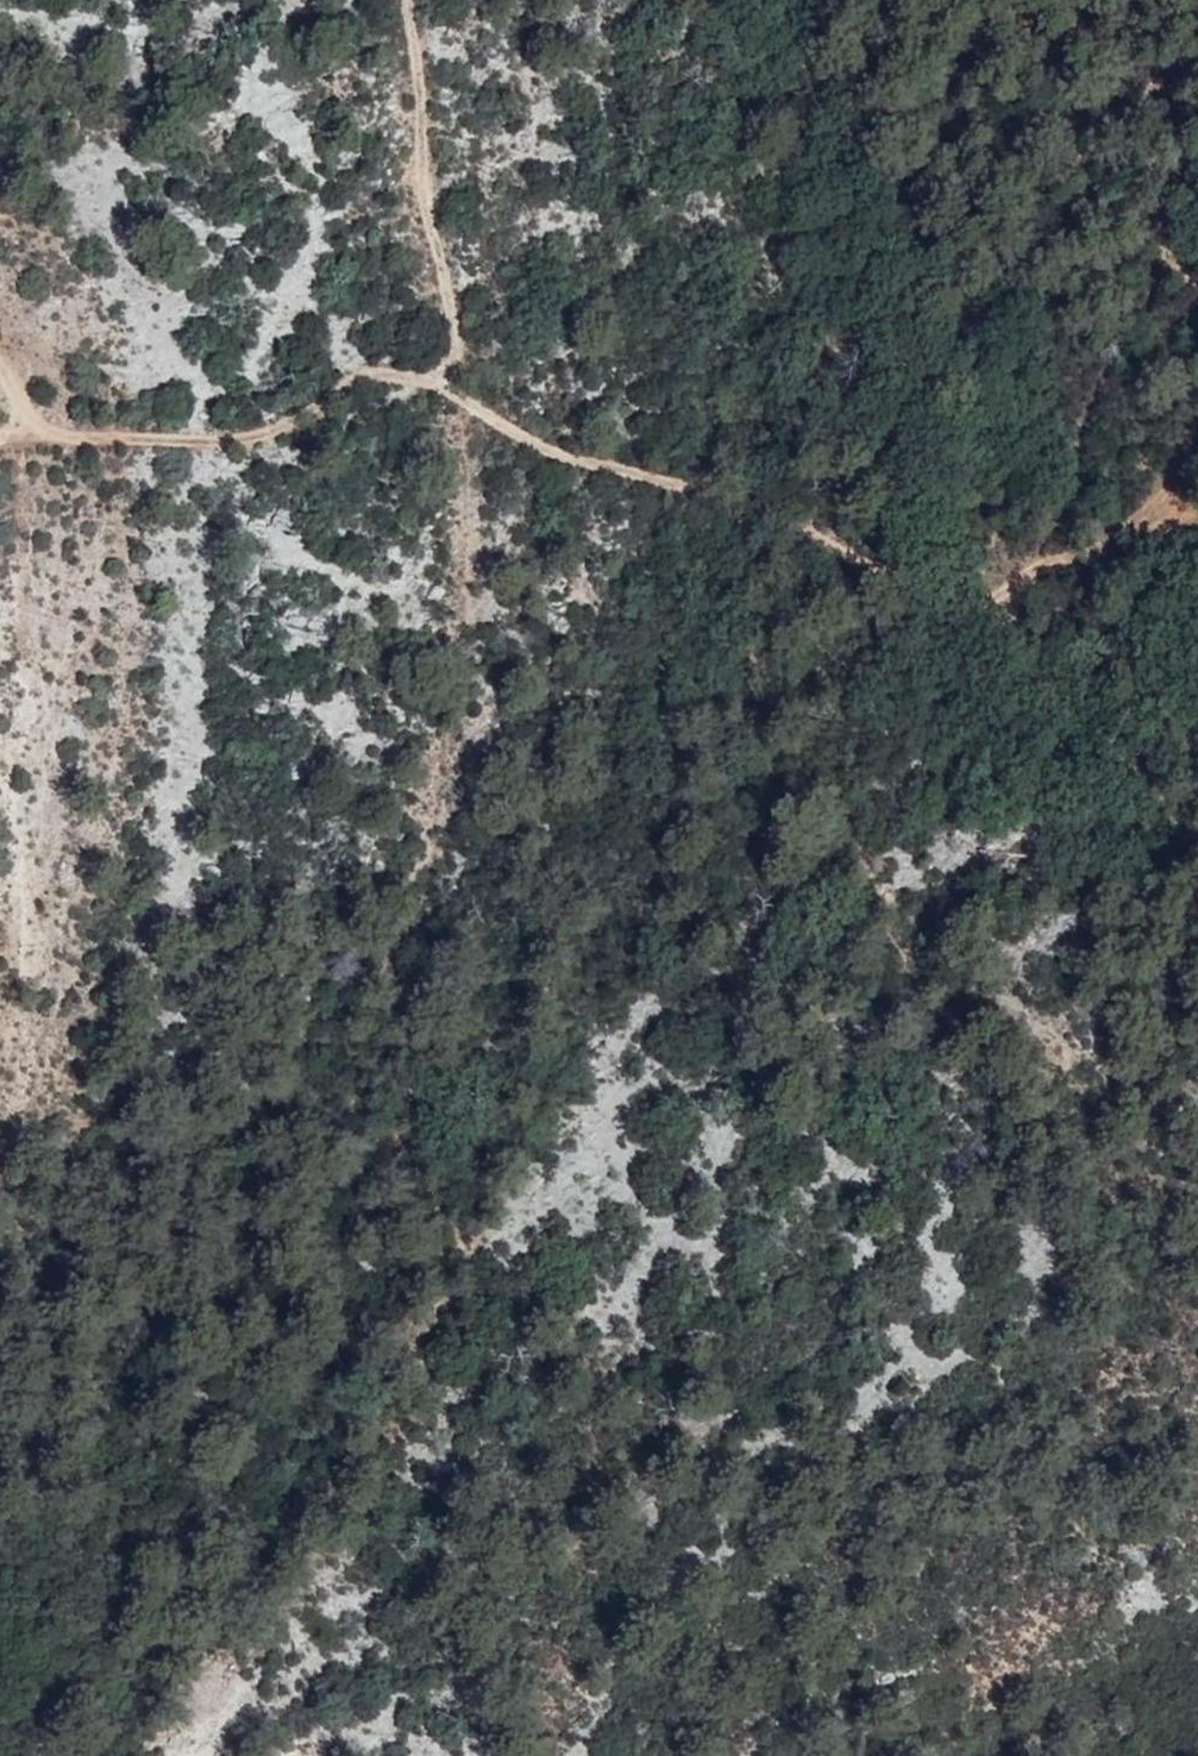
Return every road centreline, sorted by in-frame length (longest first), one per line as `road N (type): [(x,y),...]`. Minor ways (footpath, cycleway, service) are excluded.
road 1 (track): [(1197,472),(973,614),(701,487),(548,446),(444,387),(395,376),(349,384),(304,418),(246,435),(44,439)]
road 2 (track): [(1197,29),(1187,89),(1197,185)]

